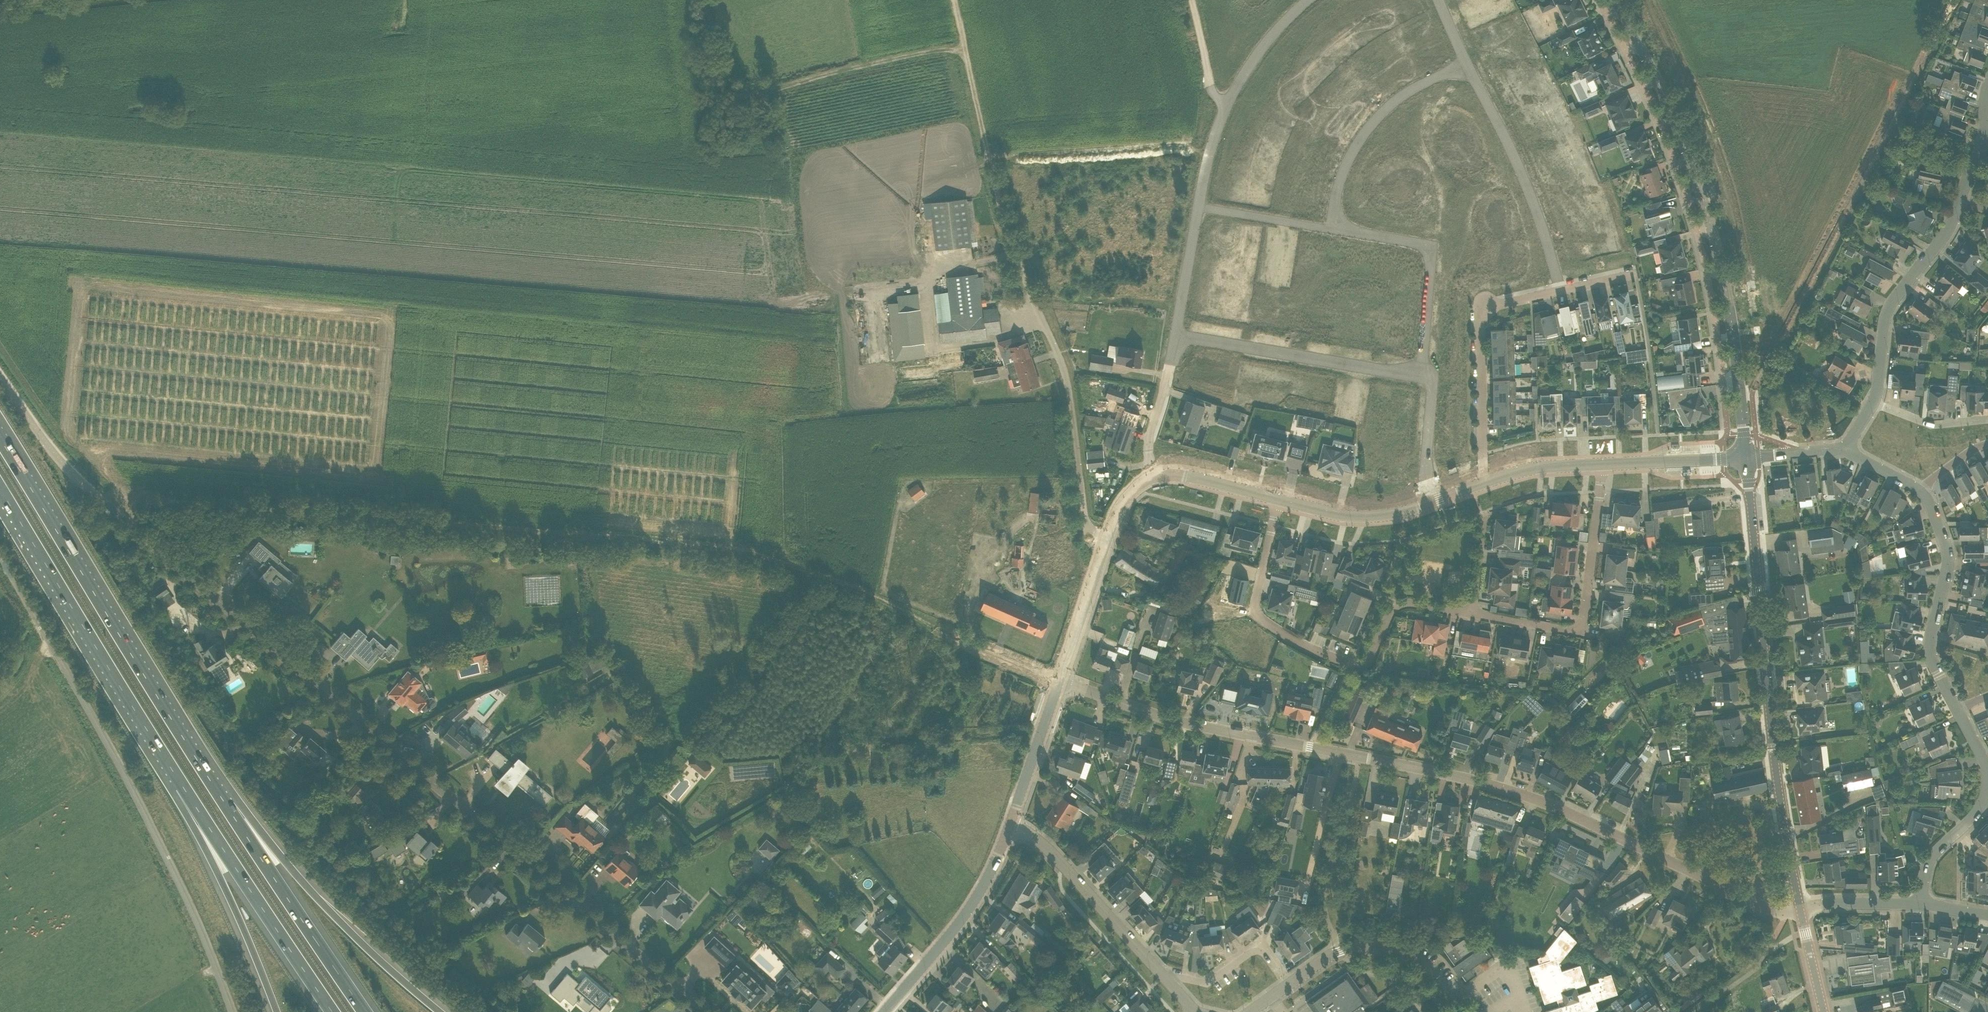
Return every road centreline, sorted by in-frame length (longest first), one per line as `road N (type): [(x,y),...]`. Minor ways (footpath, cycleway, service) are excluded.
road 1 (unclassified): [(703,1011),(344,714),(105,503),(0,377)]
road 2 (track): [(960,641),(743,554),(105,503)]
road 3 (unclassified): [(1800,910),(1771,910),(1513,789),(1226,734),(1060,682)]
road 4 (unclassified): [(240,1011),(172,851),(0,533)]
road 5 (tertiary): [(1748,459),(1728,297),(1701,185),(1617,0)]
road 6 (tertiary): [(1800,910),(1768,710),(1748,459)]
road 7 (motorway): [(226,807),(0,440)]
road 8 (motorway): [(0,490),(182,785)]
road 9 (unclassified): [(1106,544),(1085,525),(1074,407),(1006,234)]
road 10 (track): [(963,47),(741,88),(717,71),(702,0)]
road 11 (motorway): [(439,1011),(226,807)]
road 12 (unclassified): [(1473,616),(1567,633),(1580,627),(1605,465)]
road 13 (motorway): [(182,785),(332,1011)]
road 14 (unclassified): [(1483,484),(1482,308),(1561,292)]
road 15 (residential): [(1561,292),(1521,169),(1464,56)]
road 16 (residential): [(1175,336),(1419,374)]
road 17 (motorway): [(364,1011),(226,807)]
road 18 (motorway): [(182,785),(277,1011)]
road 19 (unclassified): [(1960,716),(1930,652),(1943,574),(1940,529),(1912,489)]
road 20 (residential): [(1196,206),(1225,111),(1260,55),(1310,0)]
road 21 (residential): [(1327,229),(1434,248),(1419,374)]
road 22 (residential): [(1327,229),(1343,163),(1371,116),(1464,56)]
road 23 (unclassified): [(1355,666),(1265,631),(1257,618),(1281,500)]
road 24 (tertiary): [(883,1011),(977,898),(1010,826)]
road 25 (unclassified): [(1161,975),(1057,855),(1010,826)]
road 26 (unclassified): [(1922,905),(1936,859),(1982,805),(1983,767),(1960,716)]
road 27 (residential): [(1958,203),(1888,311),(1876,390)]
road 28 (unclassified): [(1459,1011),(1428,968),(1361,948),(1328,956),(1288,985)]
road 29 (track): [(963,47),(1006,234)]
road 30 (tertiary): [(1281,500),(1350,516),(1439,501)]
road 31 (unclassified): [(1288,985),(1262,948),(1213,981),(1161,975)]
road 32 (tertiary): [(1010,826),(1060,682)]
road 33 (unclassified): [(1355,666),(1370,660),(1390,616),(1405,605),(1473,616)]
road 34 (tertiary): [(1060,682),(1106,544)]
road 35 (tertiary): [(1605,465),(1748,459)]
road 36 (residential): [(1419,374),(1432,379),(1428,447),(1439,501)]
road 37 (residential): [(1196,206),(1327,229)]
road 38 (unclassified): [(1154,476),(1174,345)]
road 39 (residential): [(1175,336),(1196,206)]
road 40 (tertiary): [(1154,476),(1281,500)]
road 41 (unclassified): [(1876,390),(1881,405),(1933,425),(1987,419)]
road 42 (tertiary): [(1483,484),(1535,468),(1605,465)]
road 43 (unclassified): [(1800,910),(1821,904),(1922,905)]

